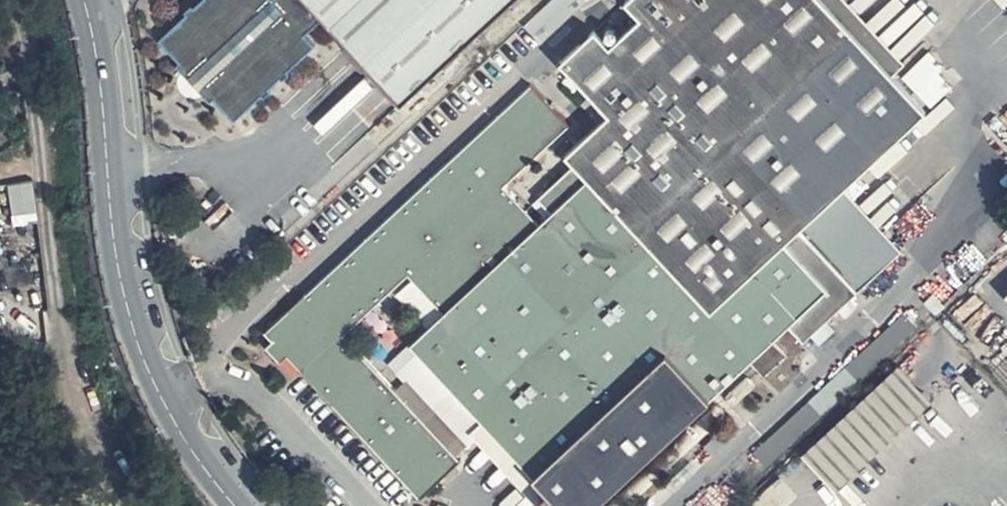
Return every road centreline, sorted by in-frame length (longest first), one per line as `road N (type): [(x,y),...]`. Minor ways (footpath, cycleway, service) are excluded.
road 1 (unclassified): [(85,0),(135,330),(177,429),(237,505)]

